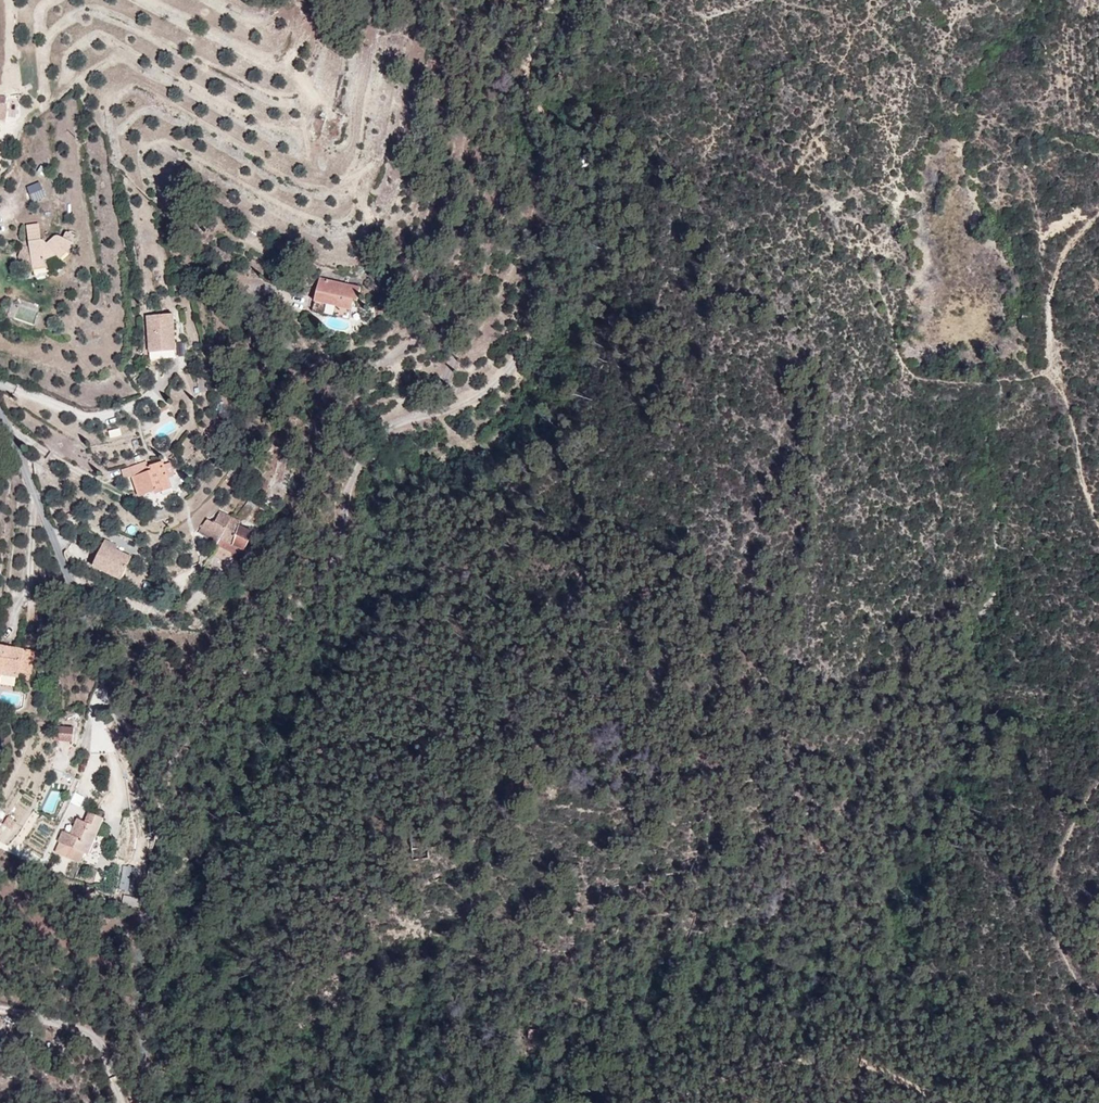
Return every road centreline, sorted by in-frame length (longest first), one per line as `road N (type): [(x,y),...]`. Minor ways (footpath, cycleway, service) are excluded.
road 1 (track): [(552,0),(524,74),(542,119),(568,154),(566,245),(532,337),(480,400),(408,425),(368,470),(334,570),(270,633),(203,722),(167,786),(147,848)]
road 2 (unclassified): [(140,1102),(146,1058),(128,954),(147,848),(143,812),(56,544),(0,417)]
road 3 (track): [(1098,523),(1077,475),(1072,424),(1048,364),(1054,274),(1098,208)]
road 4 (track): [(1098,999),(1066,949),(1050,878),(1070,820),(1098,775)]
road 5 (track): [(957,1102),(786,1018)]

